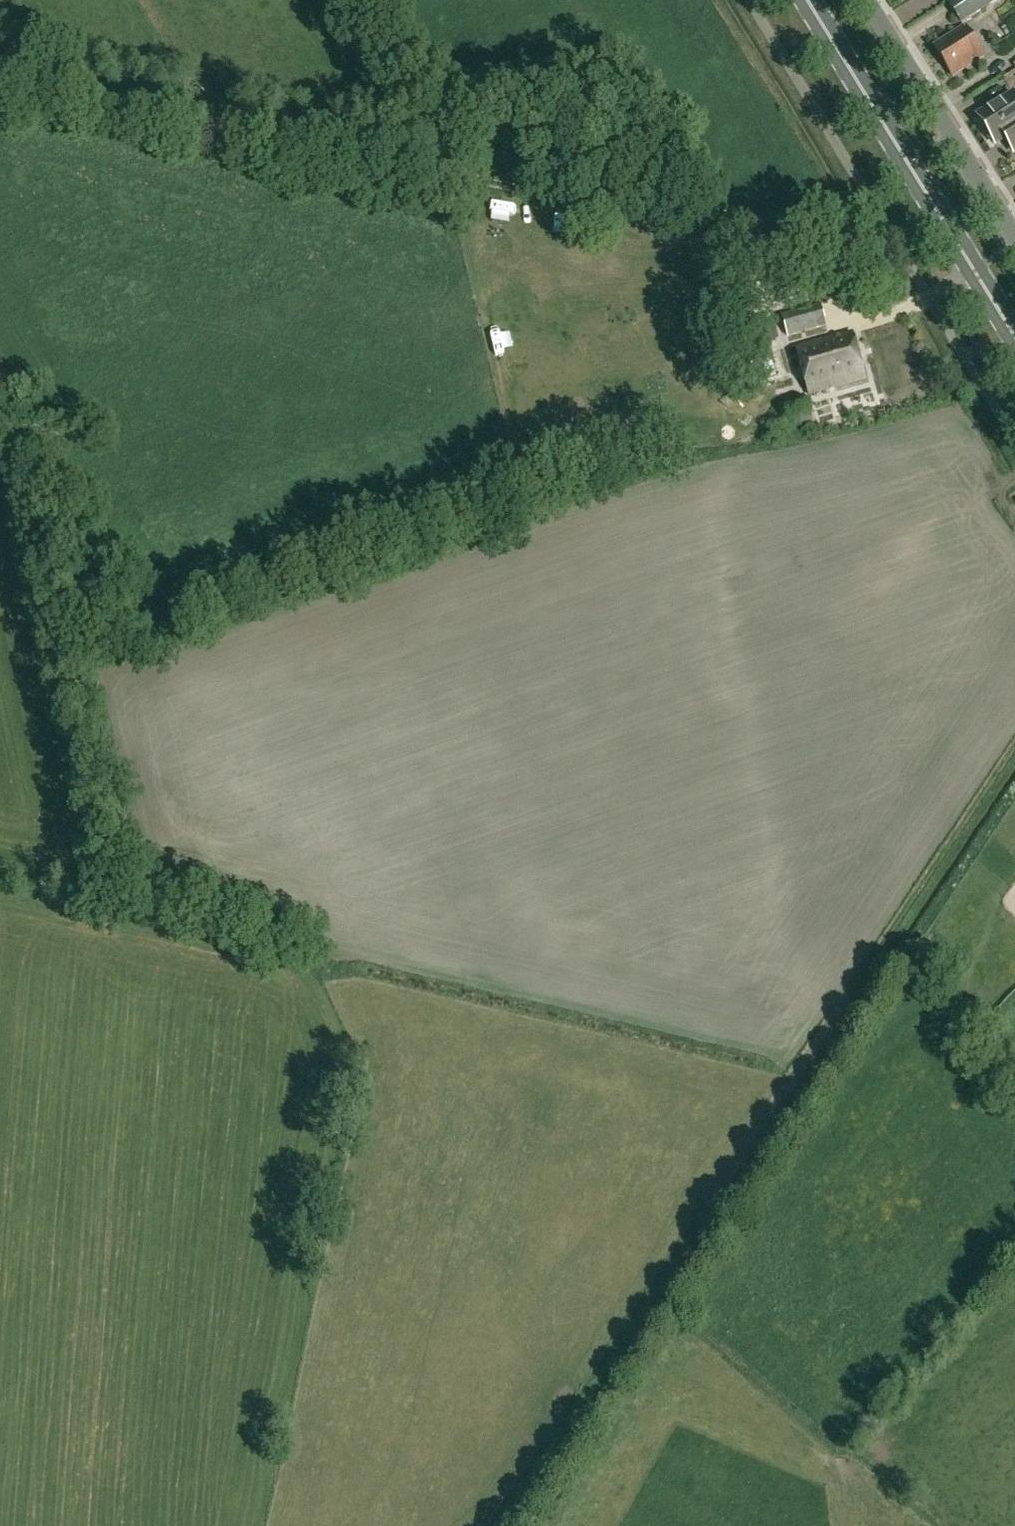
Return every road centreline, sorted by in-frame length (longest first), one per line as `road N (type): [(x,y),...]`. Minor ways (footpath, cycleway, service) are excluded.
road 1 (track): [(941,217),(889,250),(842,255),(0,66)]
road 2 (secondary): [(1014,336),(807,0)]
road 3 (residential): [(1014,233),(866,0)]

